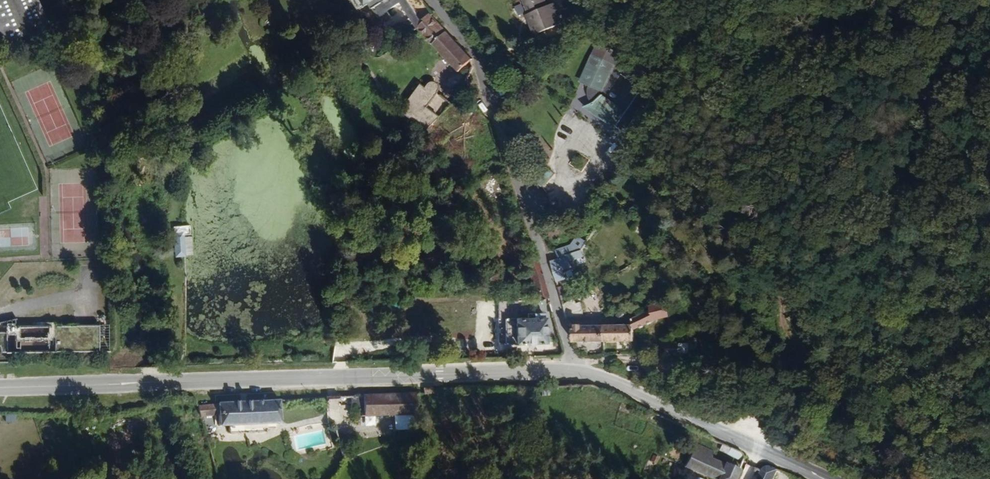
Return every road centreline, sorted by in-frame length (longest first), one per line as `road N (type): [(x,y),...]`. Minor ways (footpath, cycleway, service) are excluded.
road 1 (track): [(949,0),(874,331),(821,360),(604,360),(574,372)]
road 2 (secondary): [(574,372),(0,387)]
road 3 (residential): [(574,372),(482,62),(433,0)]
road 4 (secondary): [(828,478),(574,372)]

